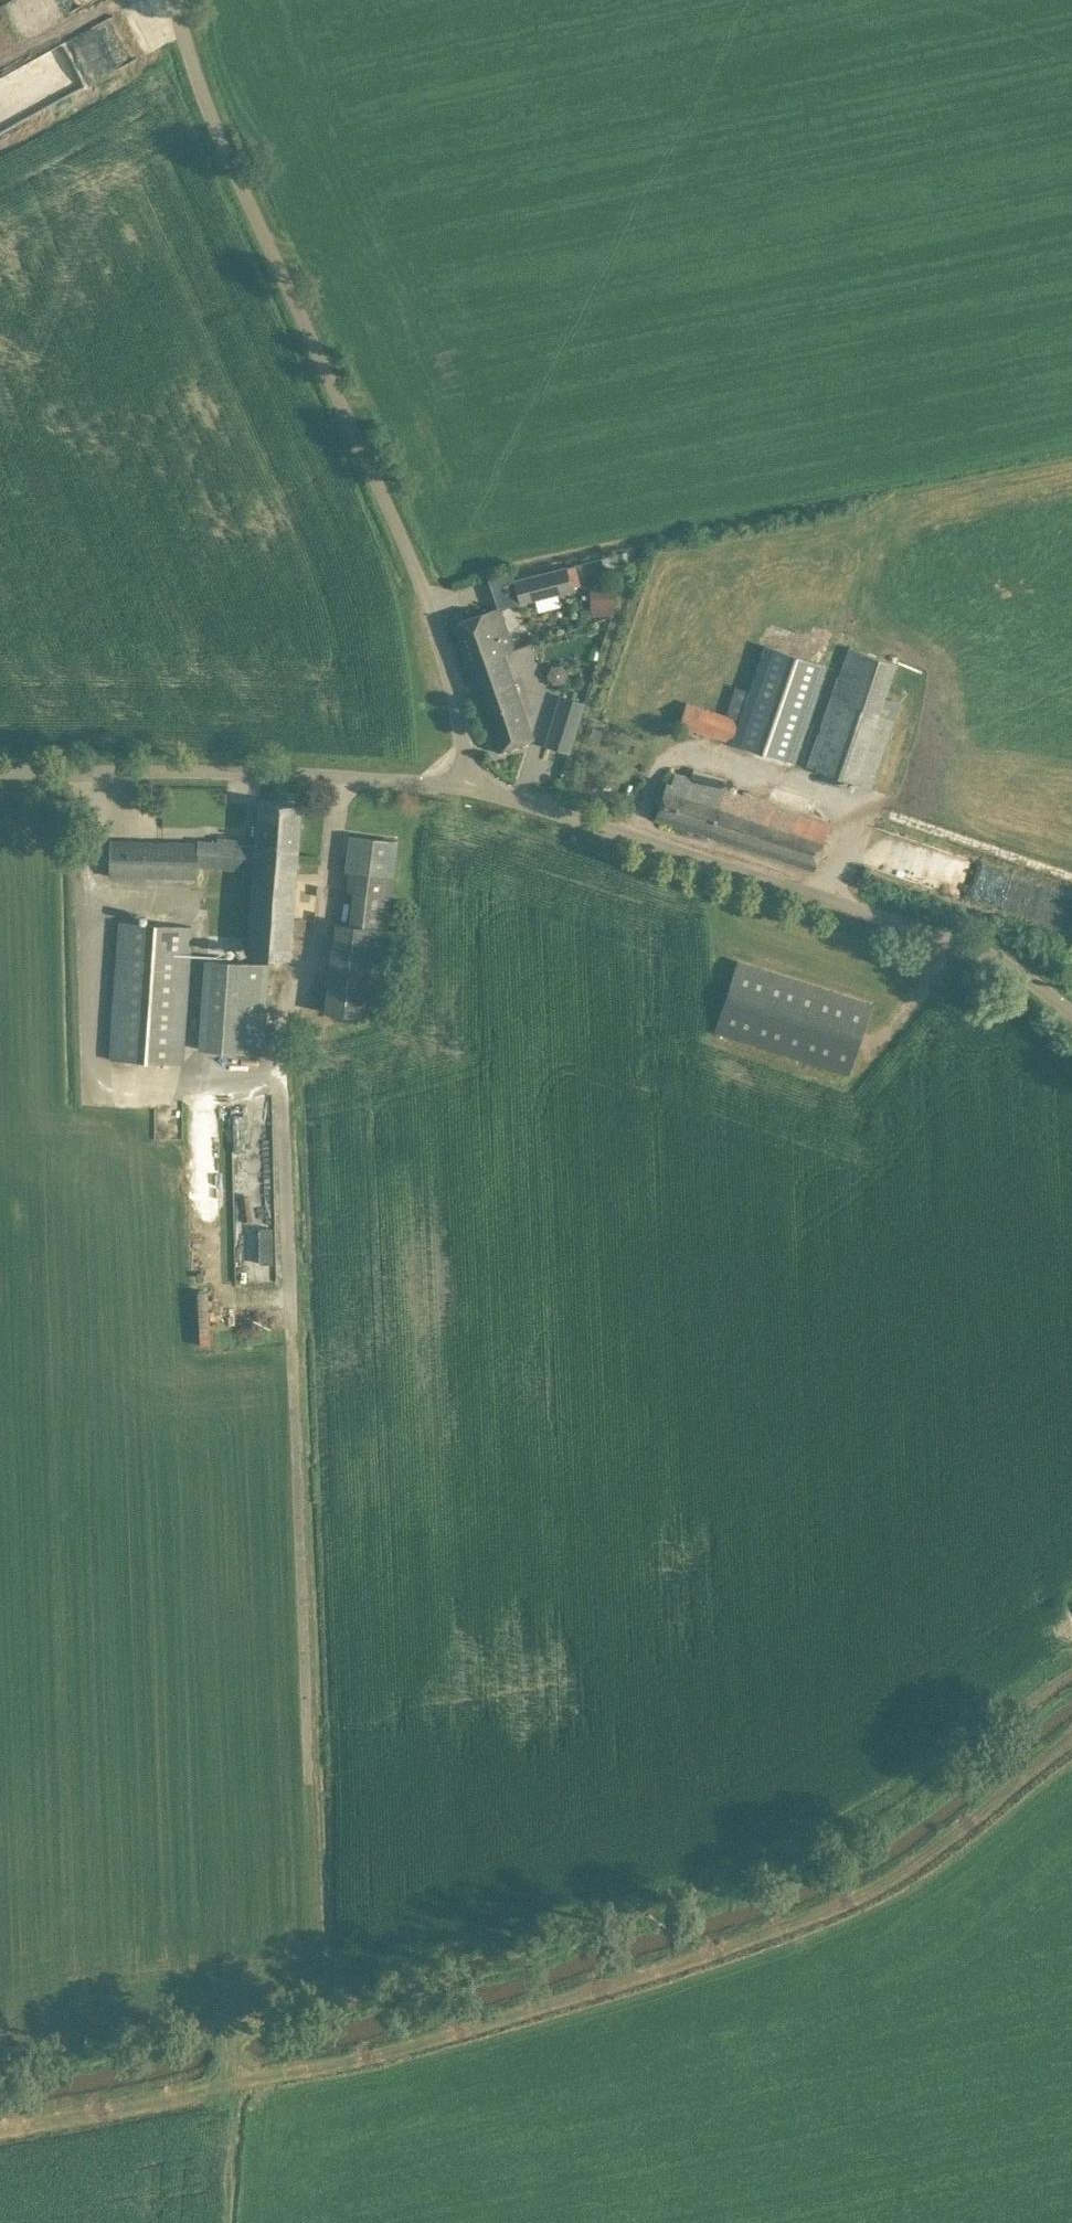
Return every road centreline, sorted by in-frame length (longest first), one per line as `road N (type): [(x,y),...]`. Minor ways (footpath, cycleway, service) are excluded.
road 1 (track): [(355,779),(340,801),(316,978),(286,1005),(279,1123),(317,1953)]
road 2 (unclassified): [(472,788),(449,656),(217,121),(180,0)]
road 3 (unclassified): [(1071,1016),(1004,963),(954,941),(472,788)]
road 4 (unclassified): [(472,788),(294,774),(0,769)]

